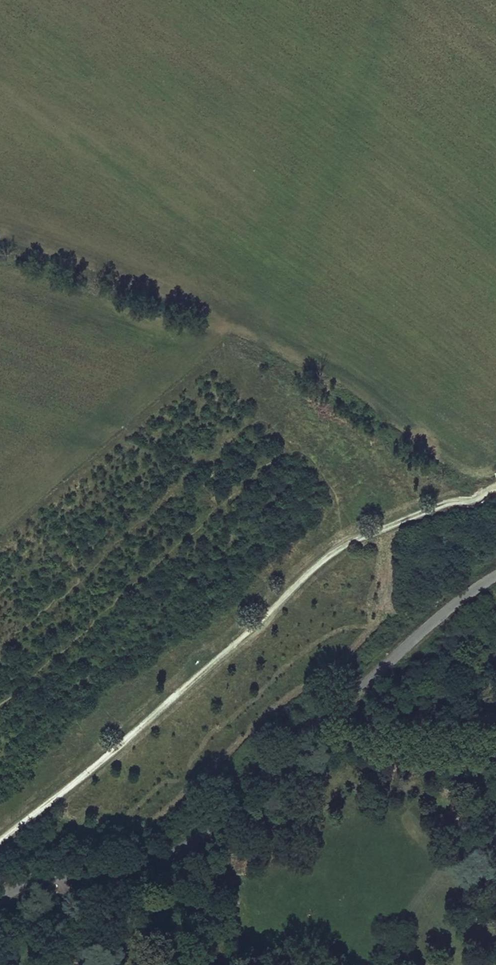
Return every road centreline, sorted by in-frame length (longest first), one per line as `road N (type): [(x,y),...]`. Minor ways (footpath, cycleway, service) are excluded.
road 1 (unclassified): [(0,899),(31,882),(169,856),(495,575)]

